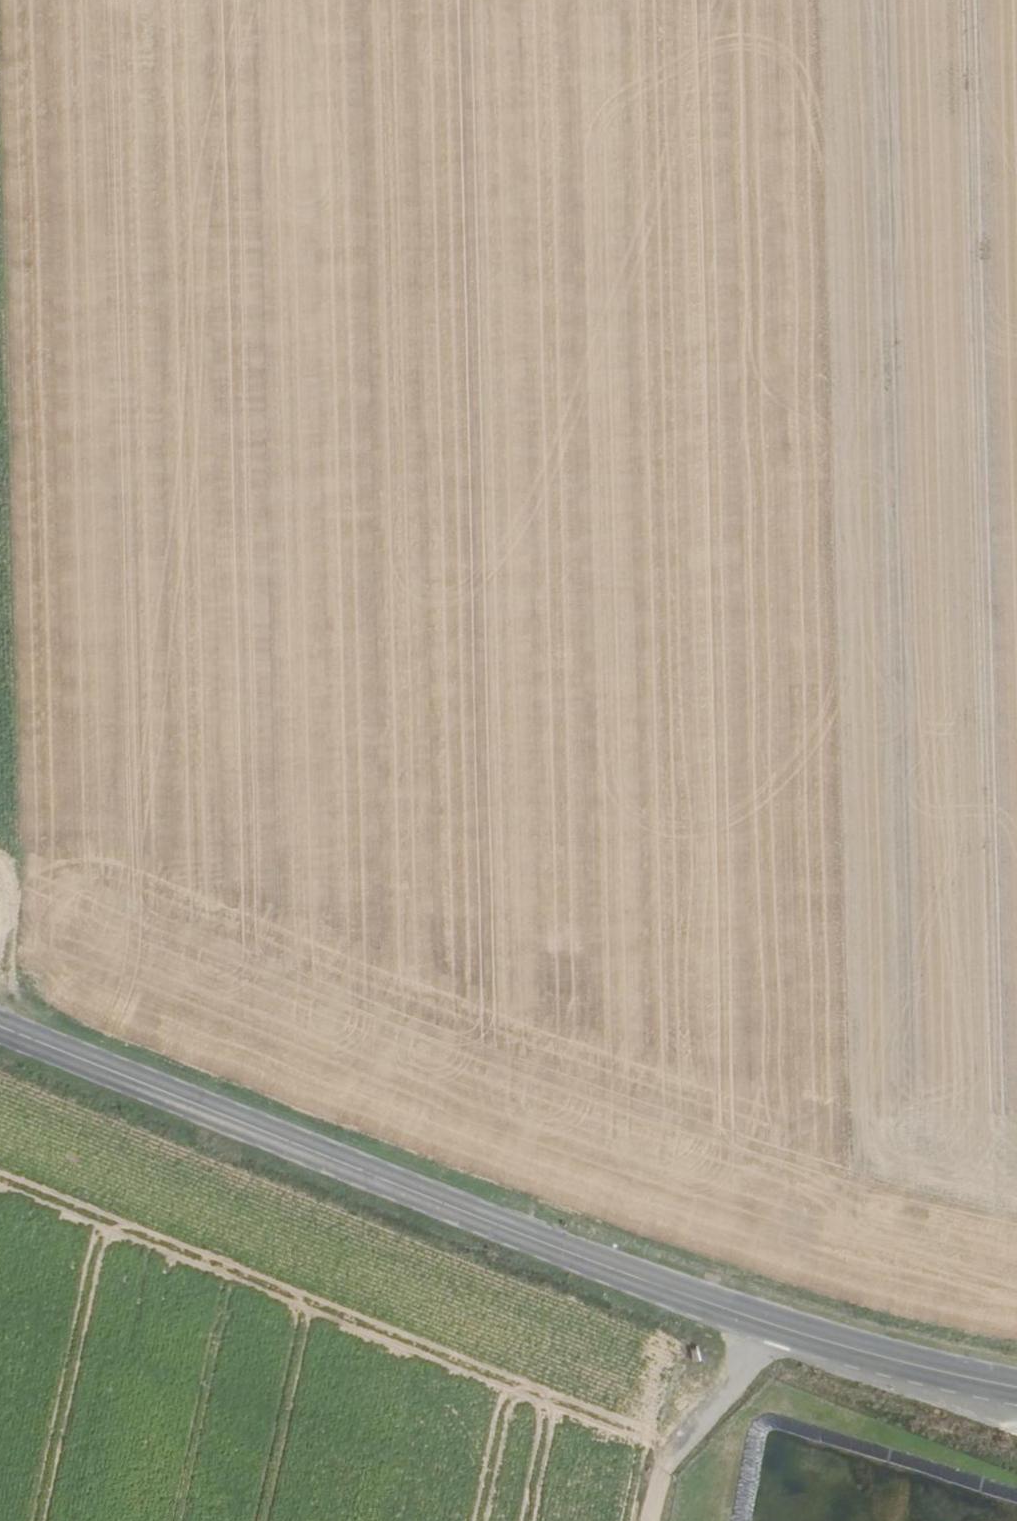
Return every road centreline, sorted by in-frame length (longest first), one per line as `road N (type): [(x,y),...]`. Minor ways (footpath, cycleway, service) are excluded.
road 1 (primary): [(0,1024),(775,1326),(1016,1388)]
road 2 (track): [(652,1520),(663,1468),(775,1326)]

